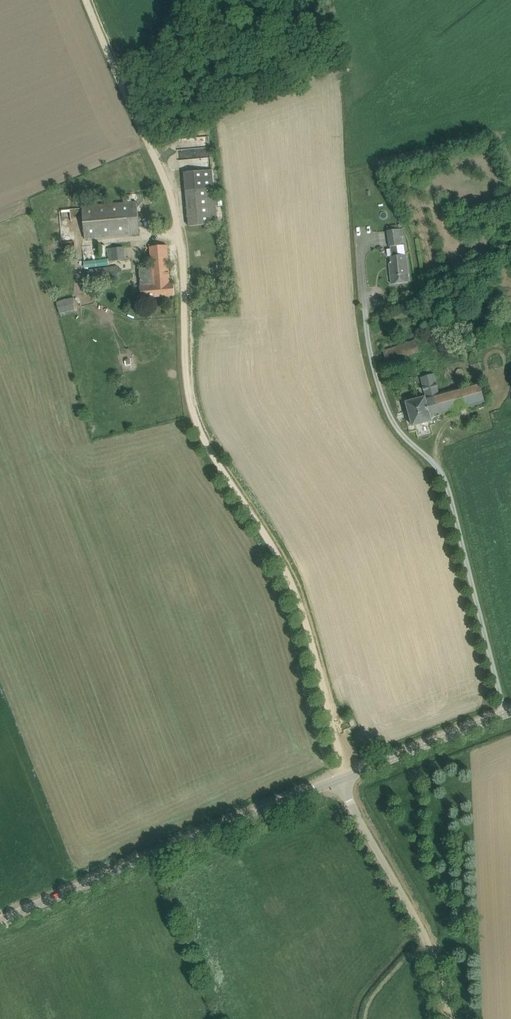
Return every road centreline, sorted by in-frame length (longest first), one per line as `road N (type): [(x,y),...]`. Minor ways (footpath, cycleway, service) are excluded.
road 1 (track): [(342,777),(297,593),(197,418),(173,187),(90,0)]
road 2 (tertiary): [(0,920),(342,777)]
road 3 (unclassified): [(451,1018),(423,925),(342,777)]
road 4 (tertiary): [(342,777),(510,709)]

